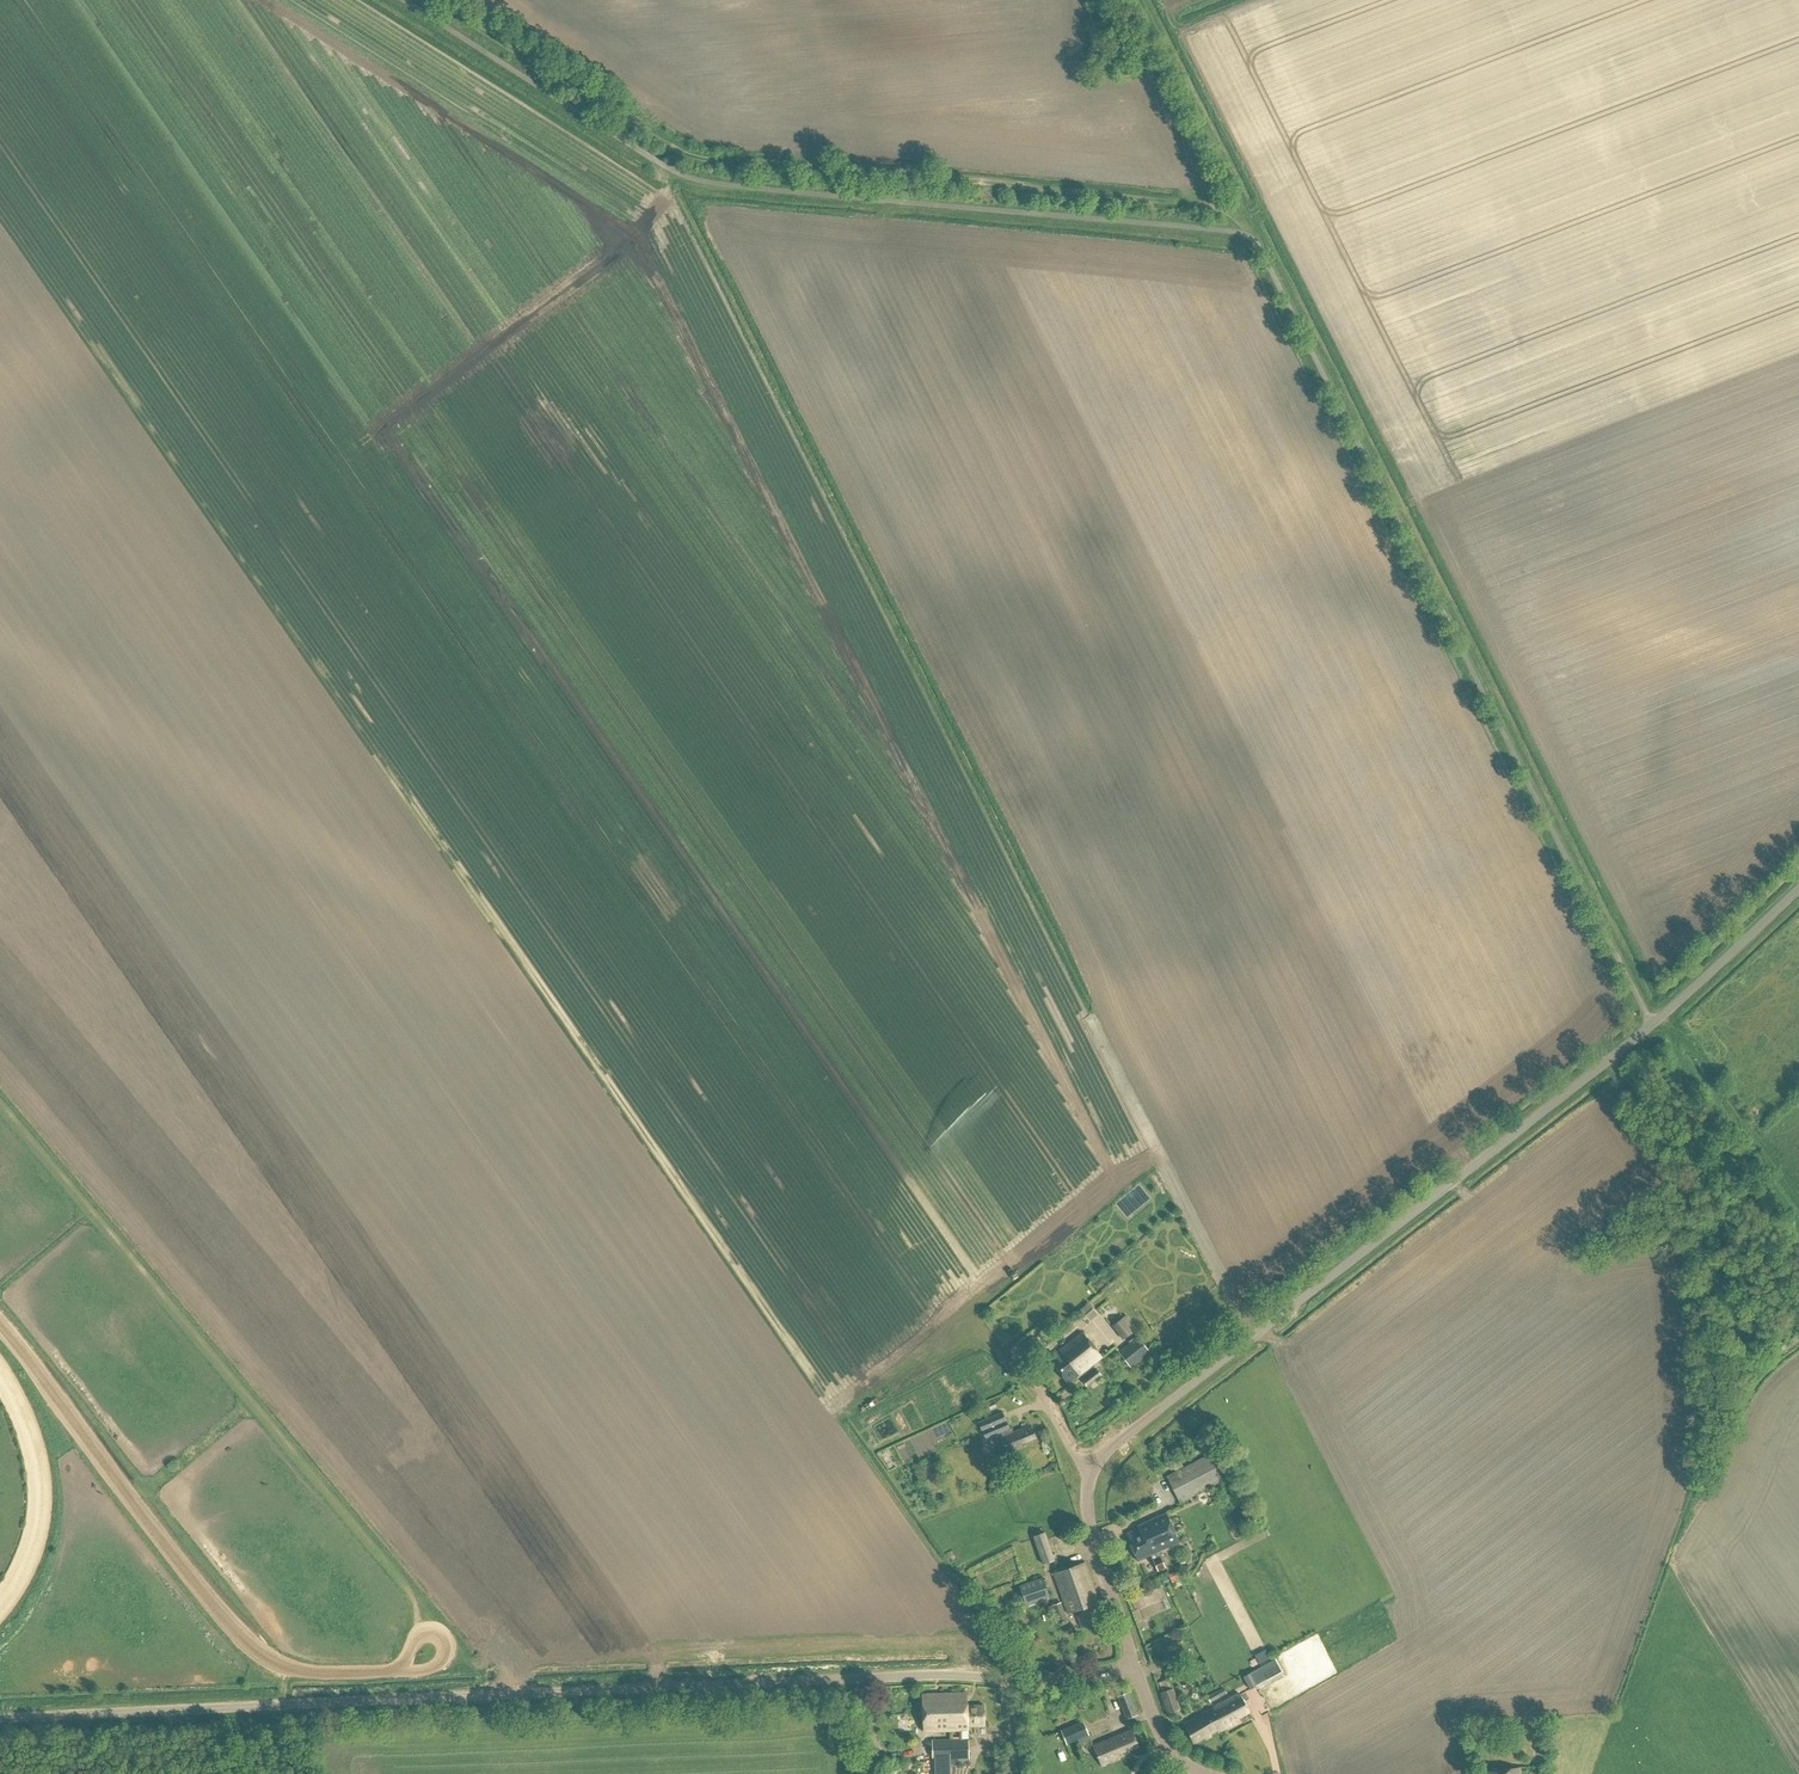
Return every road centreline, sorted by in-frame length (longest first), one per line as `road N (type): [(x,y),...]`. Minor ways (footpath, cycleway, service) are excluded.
road 1 (unclassified): [(1135,1666),(1032,1681),(951,1674),(0,1718)]
road 2 (unclassified): [(1091,1467),(1621,1050),(1798,888)]
road 3 (track): [(1248,235),(1228,211),(687,156),(435,0)]
road 4 (track): [(1621,1050),(1675,1141),(1763,1367),(1798,1340)]
road 5 (unclassified): [(1135,1666),(1086,1509),(1091,1467)]
road 6 (unclassified): [(1206,1773),(1180,1760),(1158,1730),(1135,1666)]

